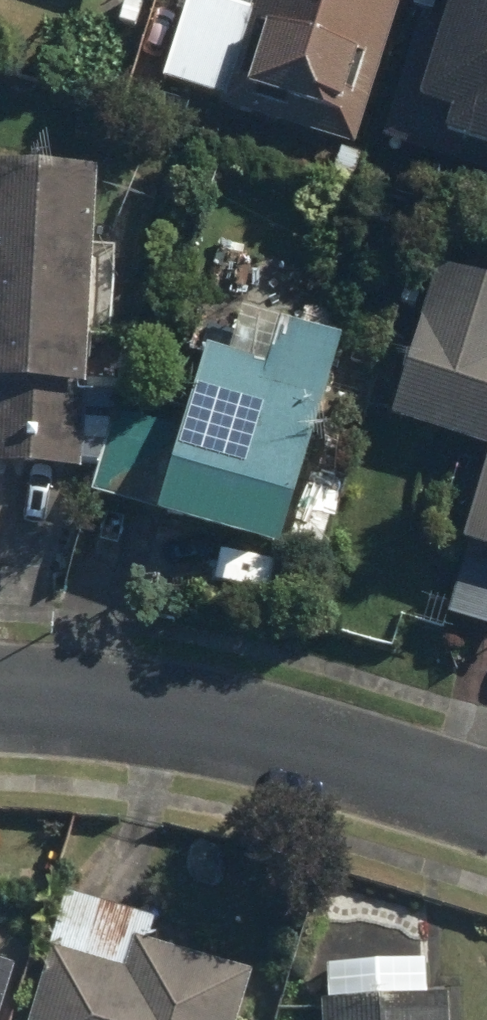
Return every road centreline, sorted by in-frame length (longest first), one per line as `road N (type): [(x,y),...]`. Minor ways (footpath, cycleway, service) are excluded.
road 1 (residential): [(486,806),(284,743),(58,706),(0,705)]

